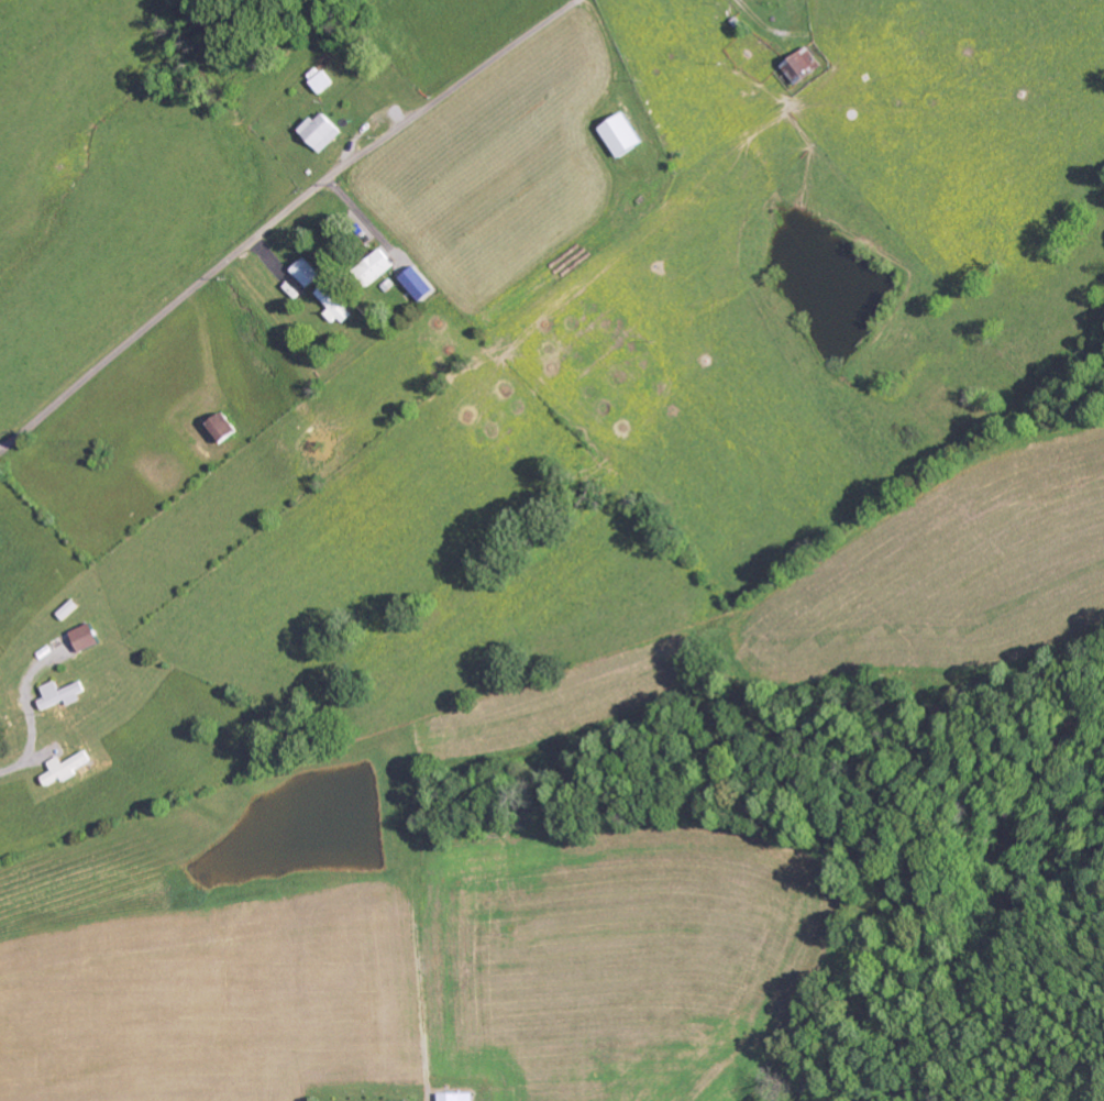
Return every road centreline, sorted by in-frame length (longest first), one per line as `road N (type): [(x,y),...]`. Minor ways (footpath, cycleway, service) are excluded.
road 1 (residential): [(0,454),(298,202),(580,0)]

